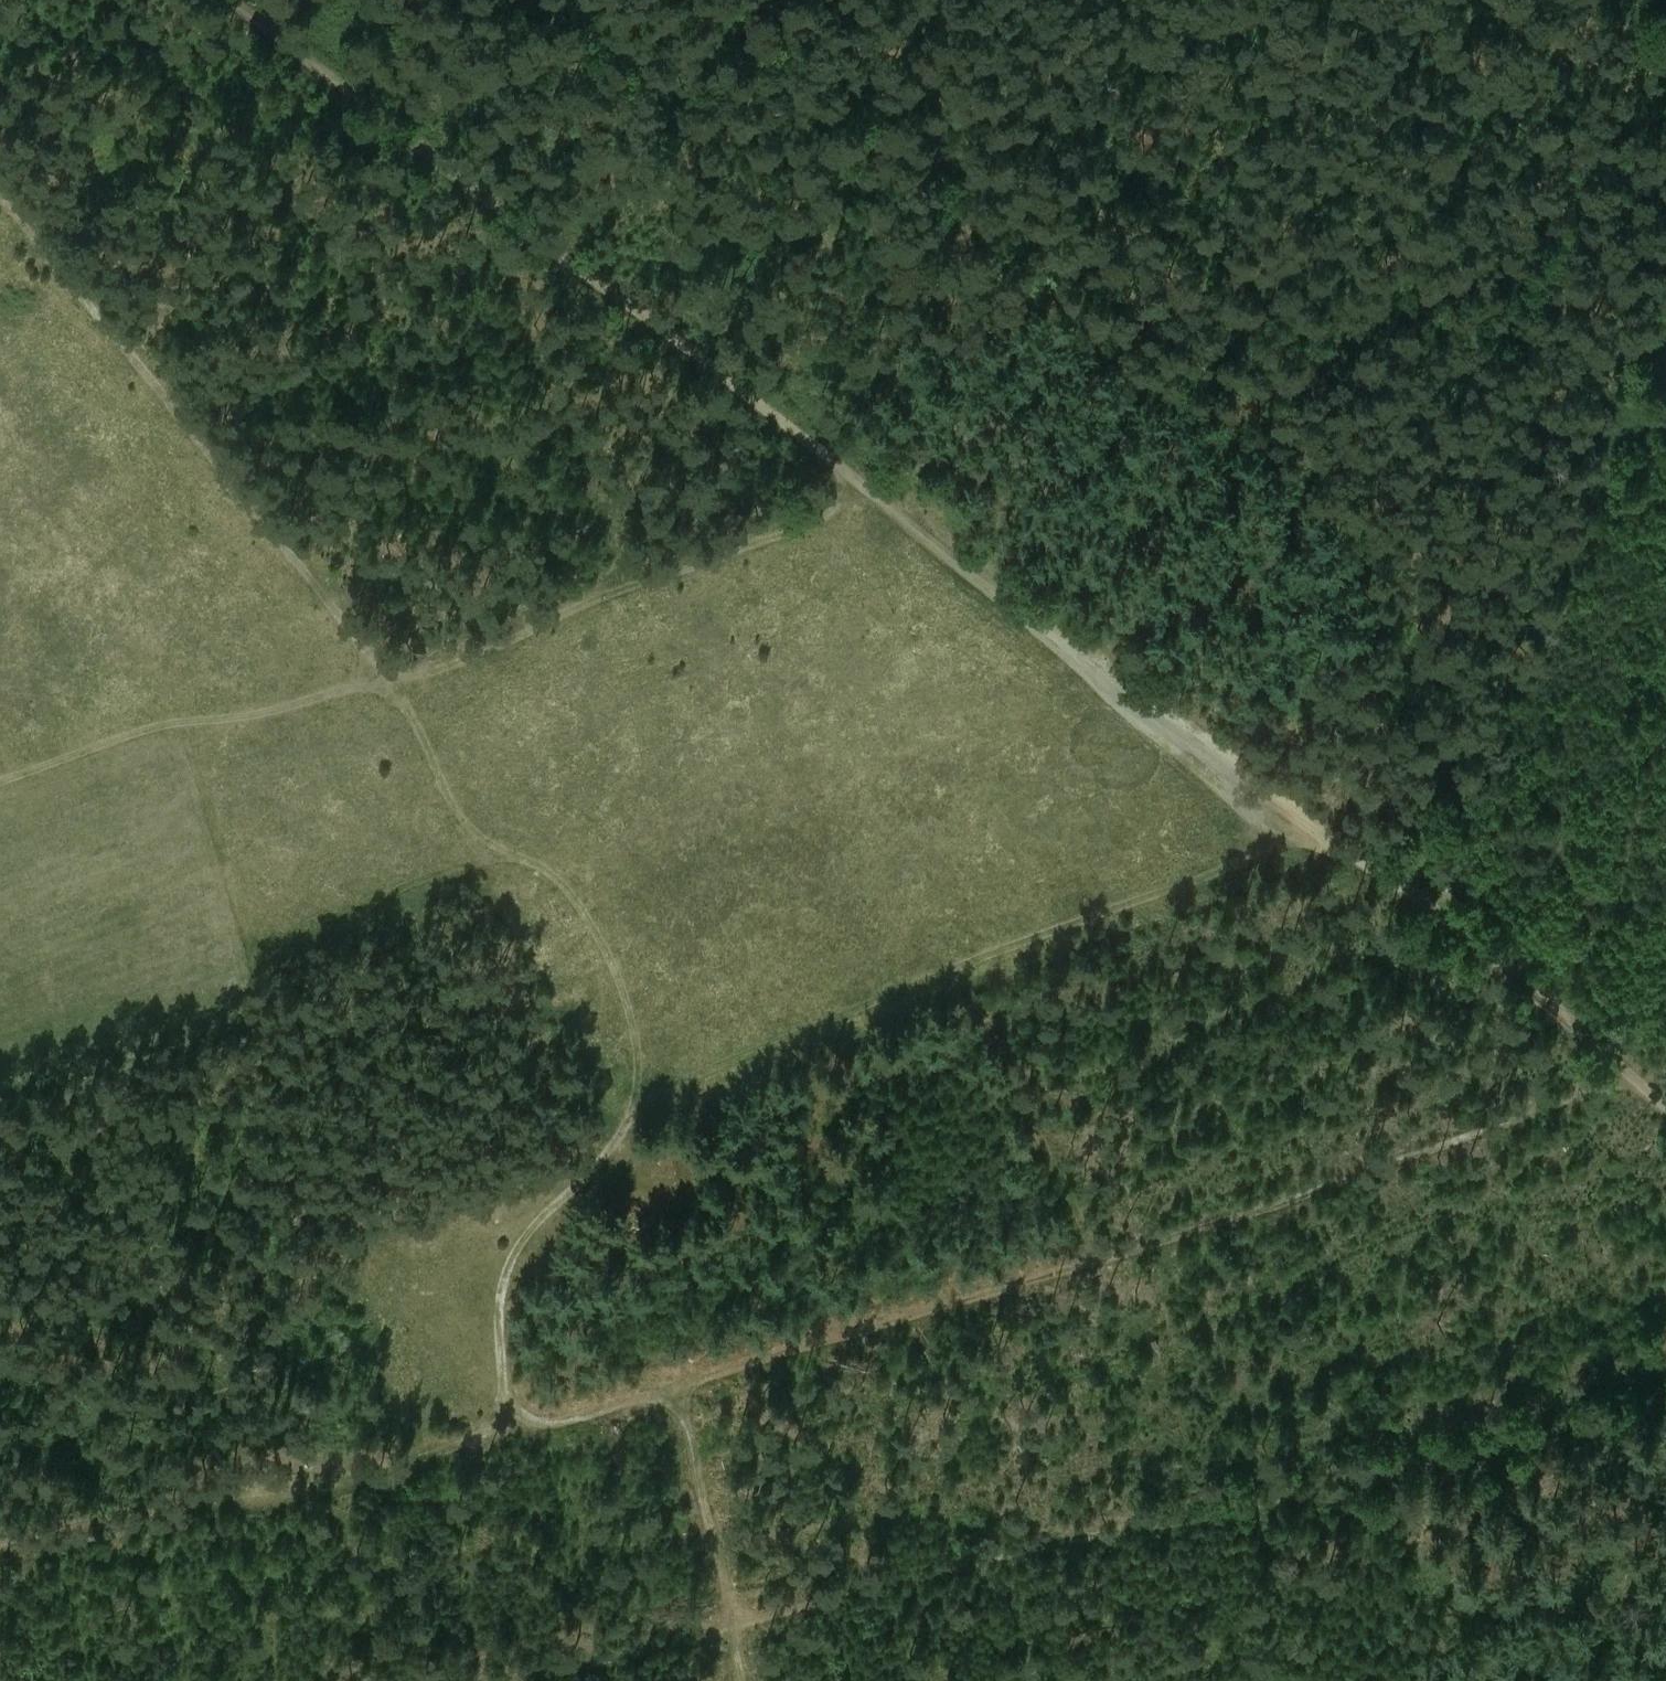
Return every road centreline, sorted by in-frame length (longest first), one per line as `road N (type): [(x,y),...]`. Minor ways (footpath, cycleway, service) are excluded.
road 1 (track): [(238,0),(484,160),(1397,878),(1665,1126)]
road 2 (track): [(1665,1390),(1275,1498),(878,1585),(733,1626)]
road 3 (track): [(733,1626),(519,1680)]

